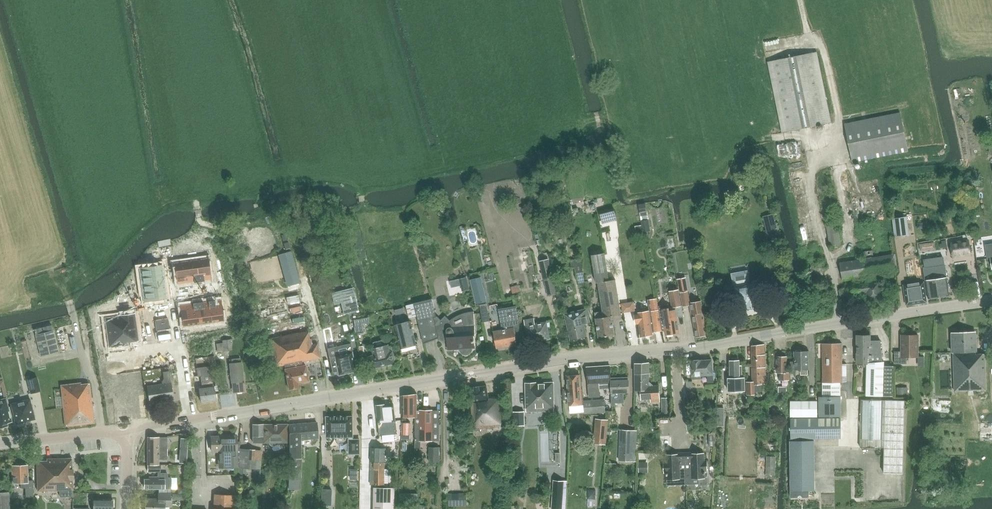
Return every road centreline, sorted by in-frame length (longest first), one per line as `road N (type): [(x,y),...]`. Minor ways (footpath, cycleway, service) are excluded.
road 1 (tertiary): [(192,418),(991,302)]
road 2 (track): [(259,332),(244,255),(230,233),(201,221),(195,200)]
road 3 (tertiary): [(0,441),(109,431),(126,436)]

